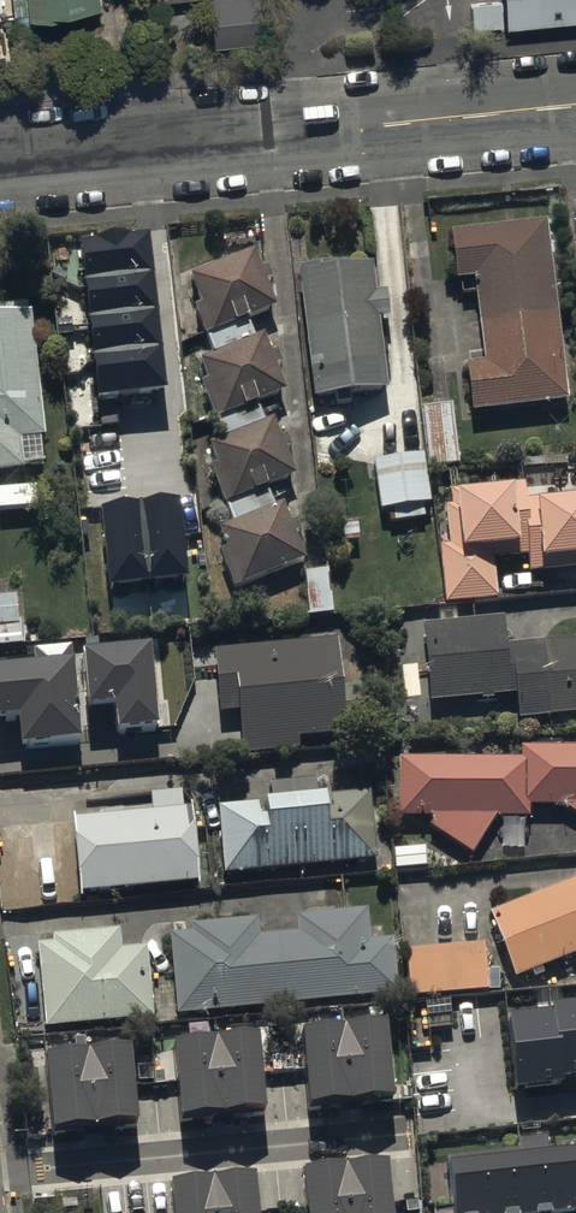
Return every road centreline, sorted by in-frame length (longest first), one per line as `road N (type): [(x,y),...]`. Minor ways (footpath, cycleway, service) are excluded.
road 1 (residential): [(0,165),(575,112)]

